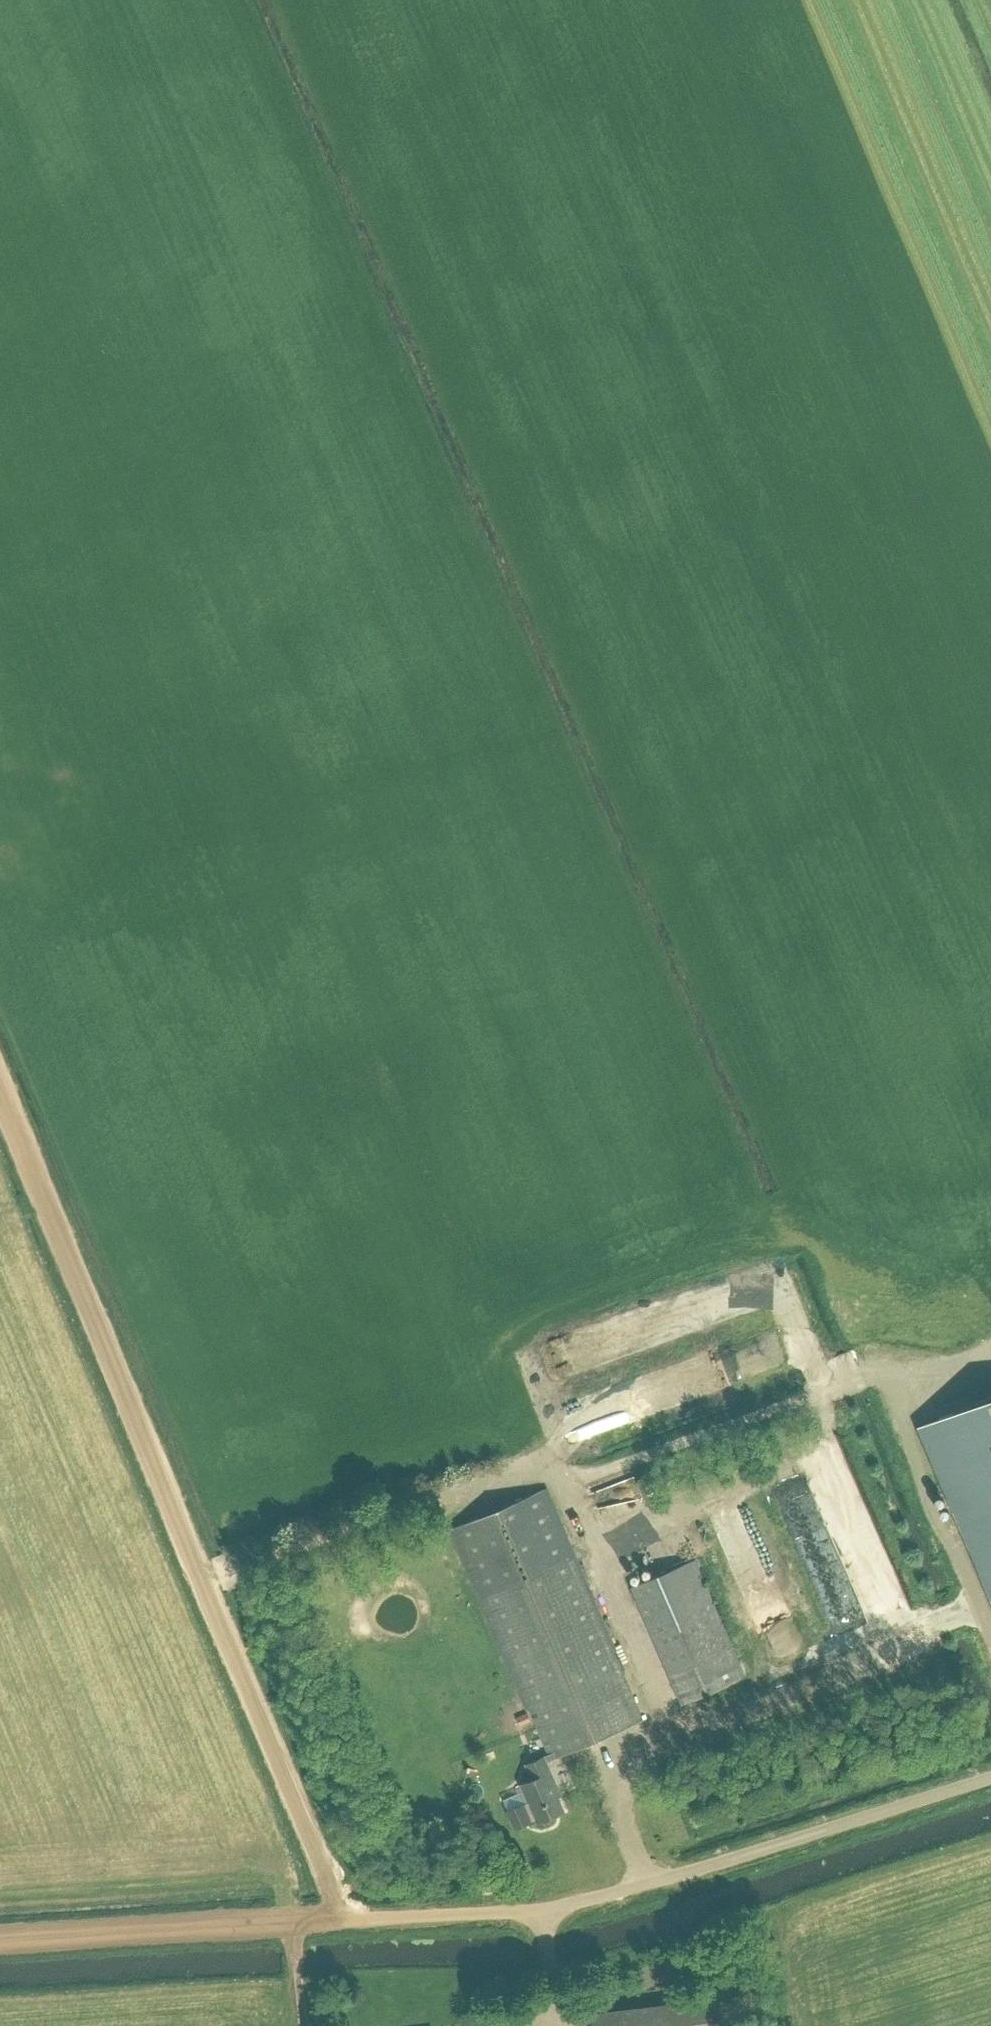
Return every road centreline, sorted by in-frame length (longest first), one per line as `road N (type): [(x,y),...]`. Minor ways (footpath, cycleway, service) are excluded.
road 1 (track): [(0,1096),(319,1850),(340,1918)]
road 2 (unclassified): [(340,1918),(544,1909),(990,1776)]
road 3 (track): [(0,1937),(340,1918)]

